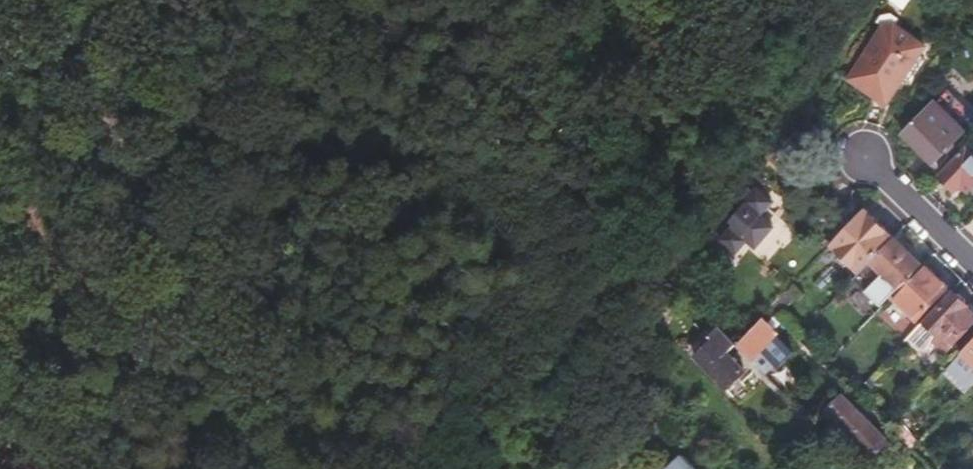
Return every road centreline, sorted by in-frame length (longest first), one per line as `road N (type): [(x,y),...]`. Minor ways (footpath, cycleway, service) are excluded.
road 1 (track): [(90,468),(131,379),(135,317),(120,149)]
road 2 (track): [(0,19),(120,149)]
road 3 (track): [(120,149),(167,0)]
road 4 (residential): [(861,163),(972,269)]

